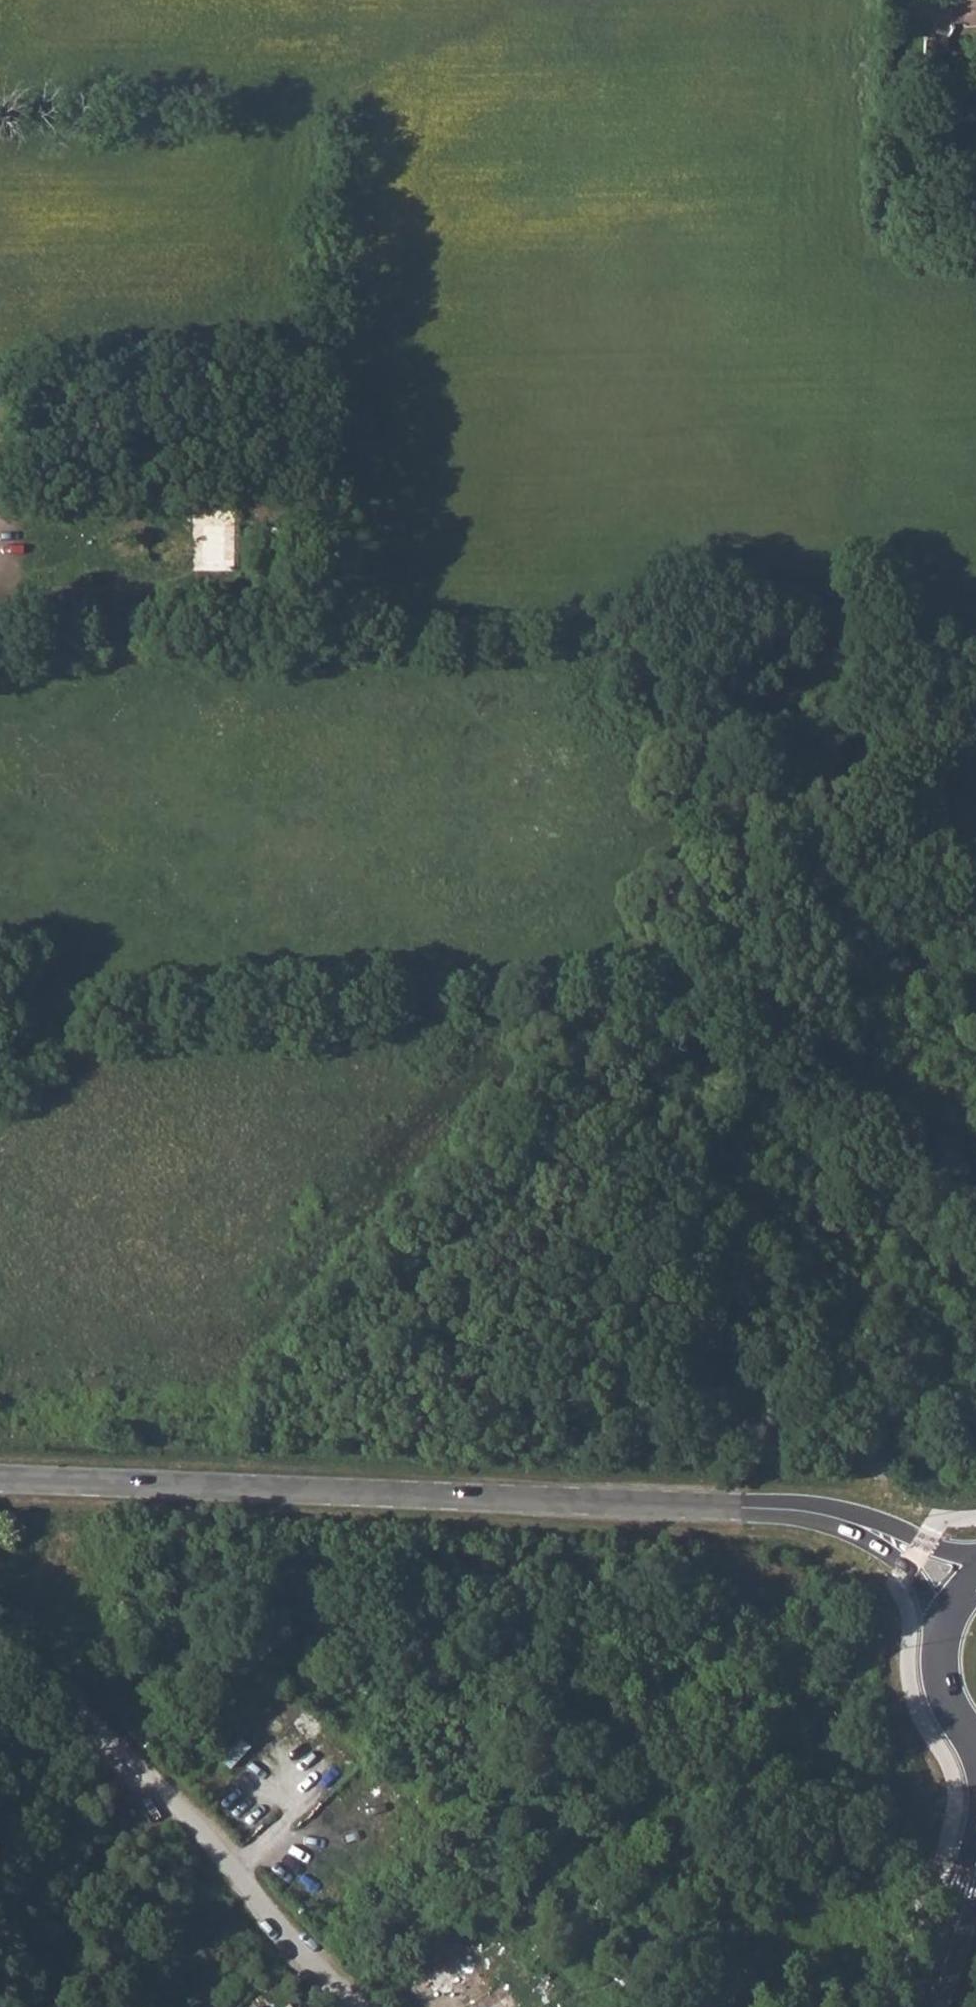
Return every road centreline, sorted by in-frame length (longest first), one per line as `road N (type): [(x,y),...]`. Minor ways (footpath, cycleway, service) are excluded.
road 1 (unclassified): [(0,1481),(797,1509)]
road 2 (unclassified): [(0,1611),(342,2006)]
road 3 (track): [(975,272),(892,219),(903,0)]
road 4 (unclassified): [(797,1509),(867,1538),(912,1571),(942,1623)]
road 5 (unclassified): [(975,1554),(883,1520),(797,1509)]
road 6 (tertiary): [(975,1870),(932,2006)]
road 7 (secondary): [(942,1623),(939,1665),(970,1740)]

